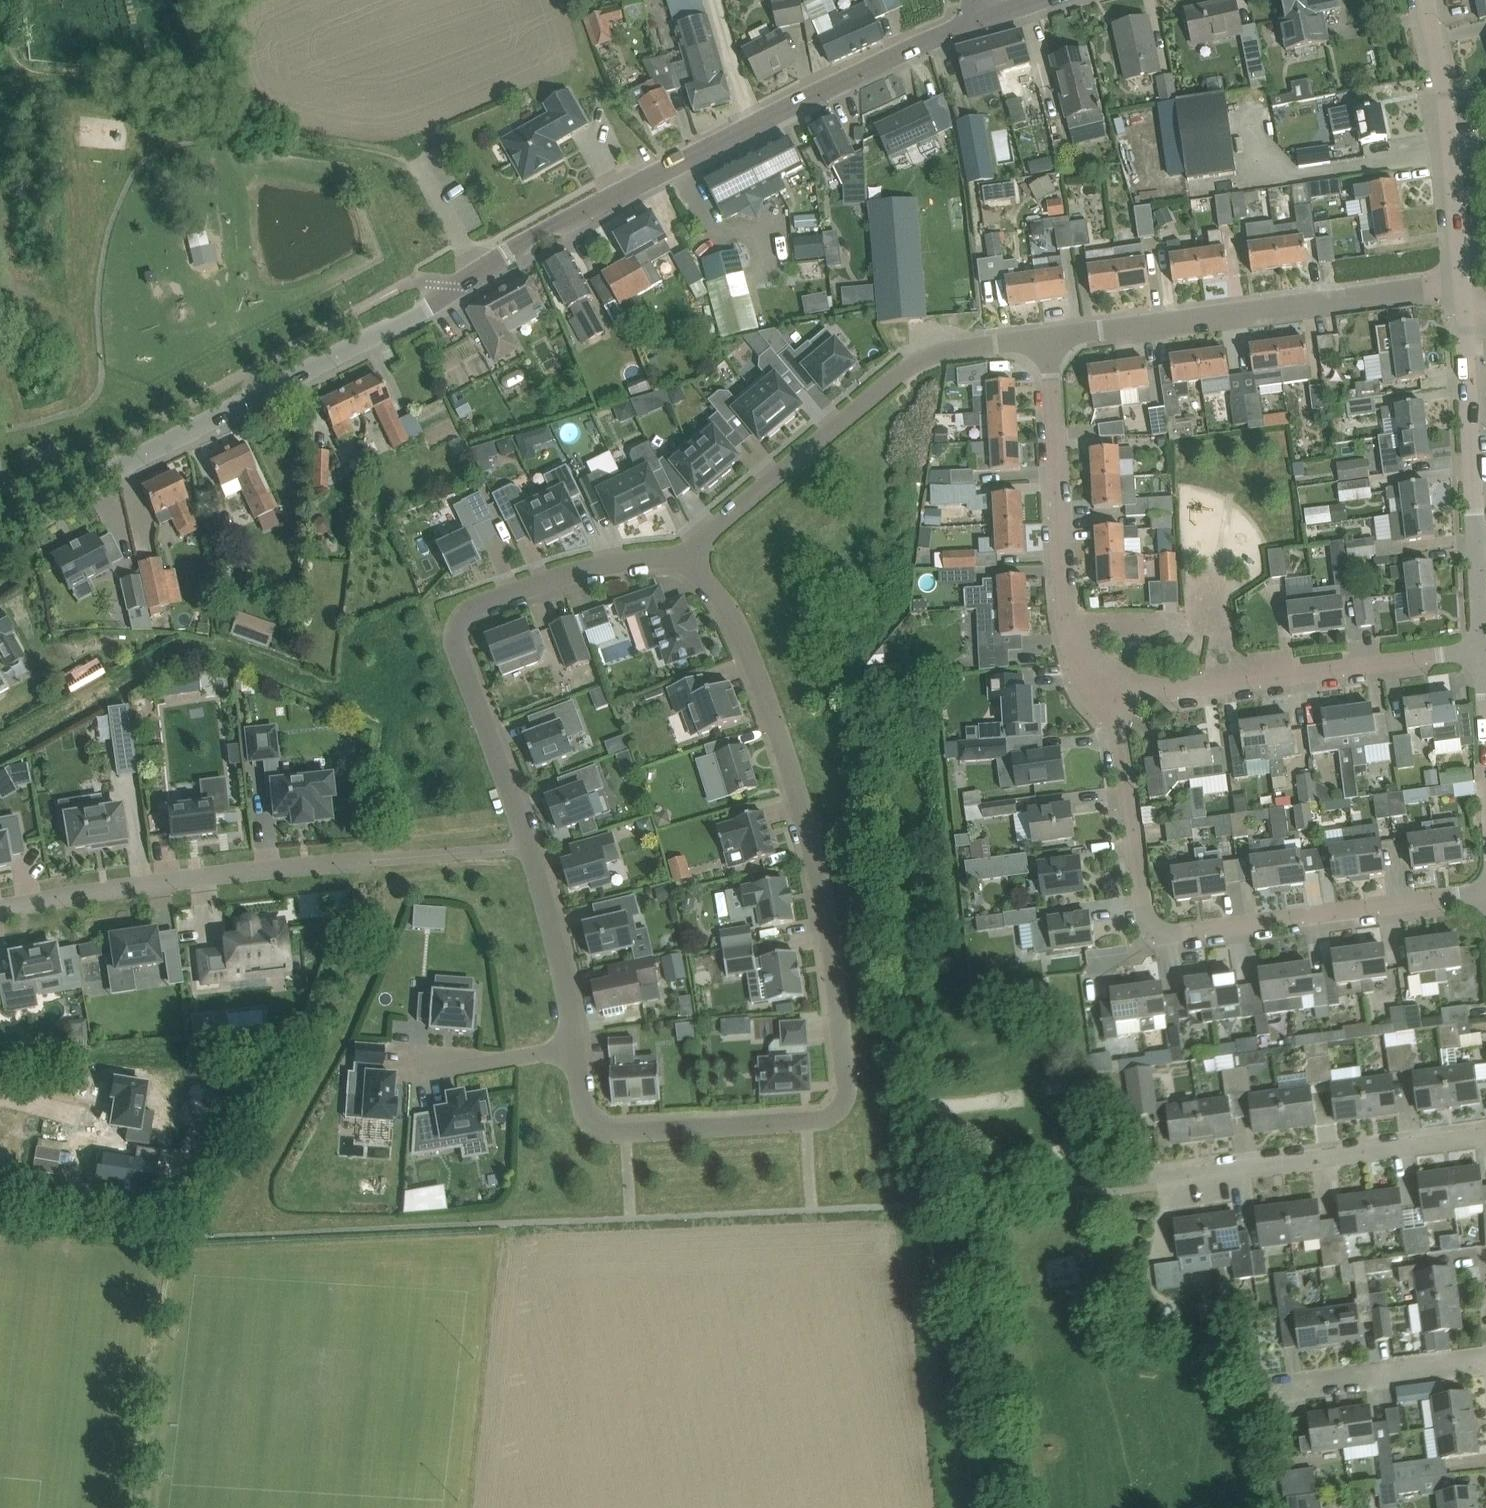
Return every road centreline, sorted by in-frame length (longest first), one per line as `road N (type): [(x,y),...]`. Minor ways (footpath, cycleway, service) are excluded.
road 1 (tertiary): [(0,523),(428,308),(476,270),(779,109),(979,18)]
road 2 (residential): [(686,554),(735,612),(807,822),(838,969),(851,1105),(821,1121),(611,1130),(586,1114),(573,1048)]
road 3 (residential): [(573,1048),(543,893),(454,638),(477,612),(523,591),(686,554)]
road 4 (residential): [(1485,894),(1172,933),(1150,925),(1117,699)]
road 5 (residential): [(1049,338),(943,349),(916,362),(686,554)]
road 6 (residential): [(1461,283),(1049,338)]
road 7 (residential): [(1117,699),(1083,677),(1065,621),(1049,338)]
road 8 (residential): [(374,860),(0,913)]
road 9 (residential): [(1117,699),(1481,651)]
road 10 (residential): [(1168,1177),(1485,1135)]
road 11 (residential): [(1461,283),(1428,0)]
road 12 (residential): [(1475,547),(1463,319)]
road 13 (residential): [(1278,1385),(1485,1356)]
road 14 (residential): [(422,1074),(573,1048)]

